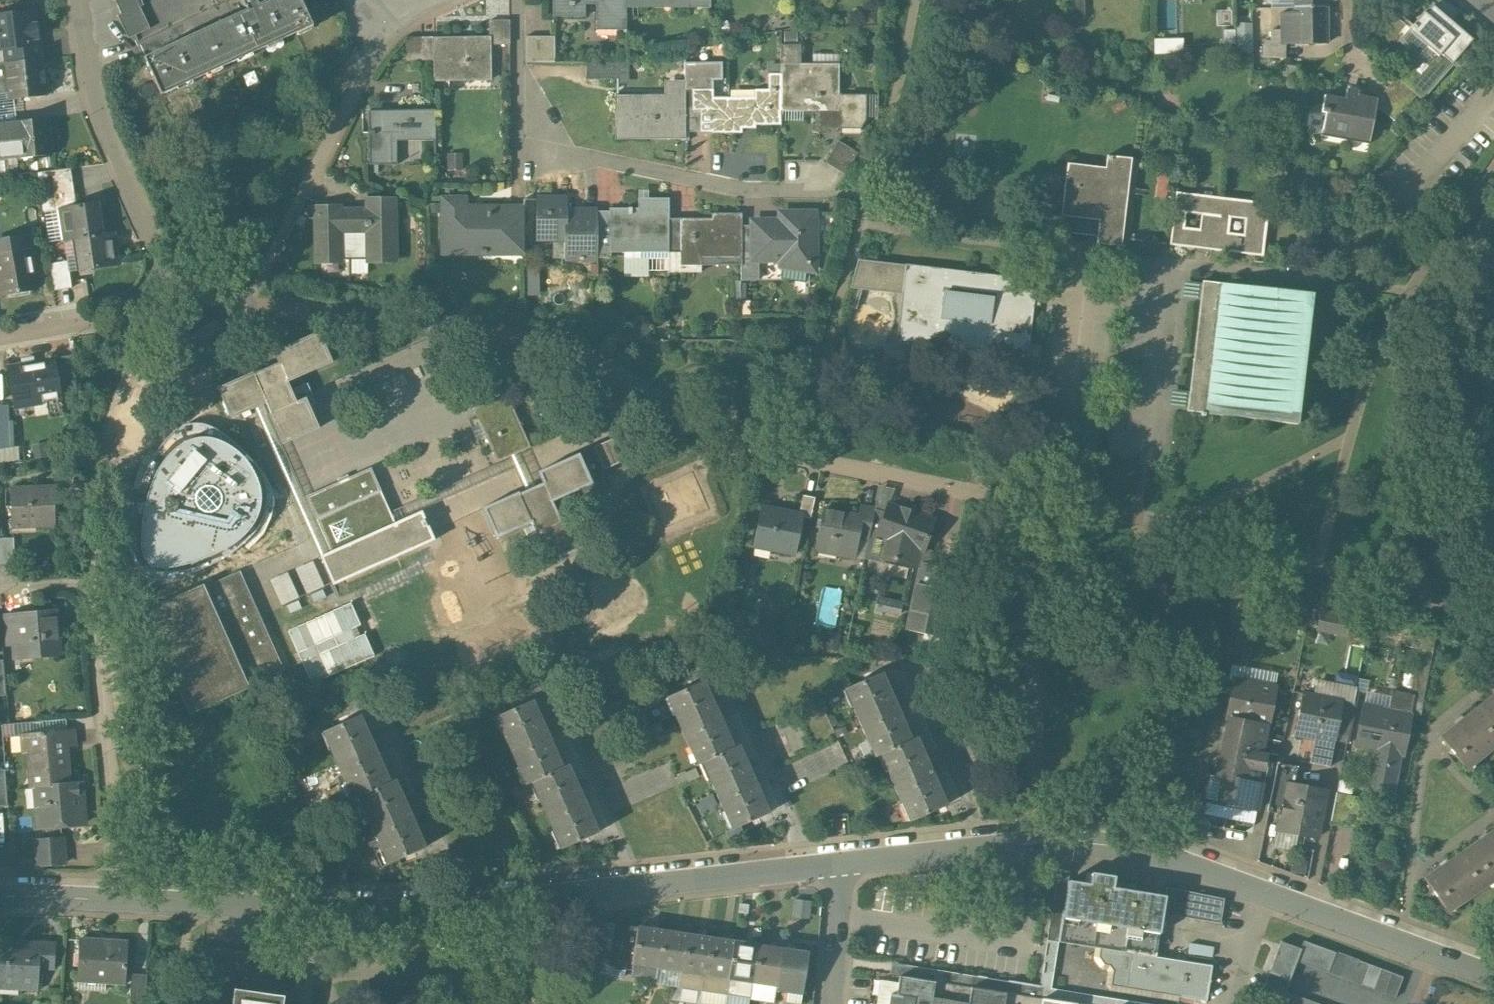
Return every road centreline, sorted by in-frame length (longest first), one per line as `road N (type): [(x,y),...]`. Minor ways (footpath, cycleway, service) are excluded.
road 1 (residential): [(115,900),(294,913),(453,910),(842,863)]
road 2 (residential): [(700,398),(724,435),(797,460),(984,492),(1010,506),(1030,546),(1036,842)]
road 3 (residential): [(76,0),(87,63),(153,241),(156,283),(136,306),(115,314),(0,334)]
road 4 (residential): [(514,0),(522,144),(756,193),(827,193)]
road 5 (residential): [(115,900),(93,583),(0,590)]
road 6 (residential): [(1036,842),(1137,850),(1271,896)]
road 7 (residential): [(1271,896),(1493,977)]
road 8 (residential): [(842,863),(1036,842)]
road 9 (residential): [(842,863),(832,1003)]

